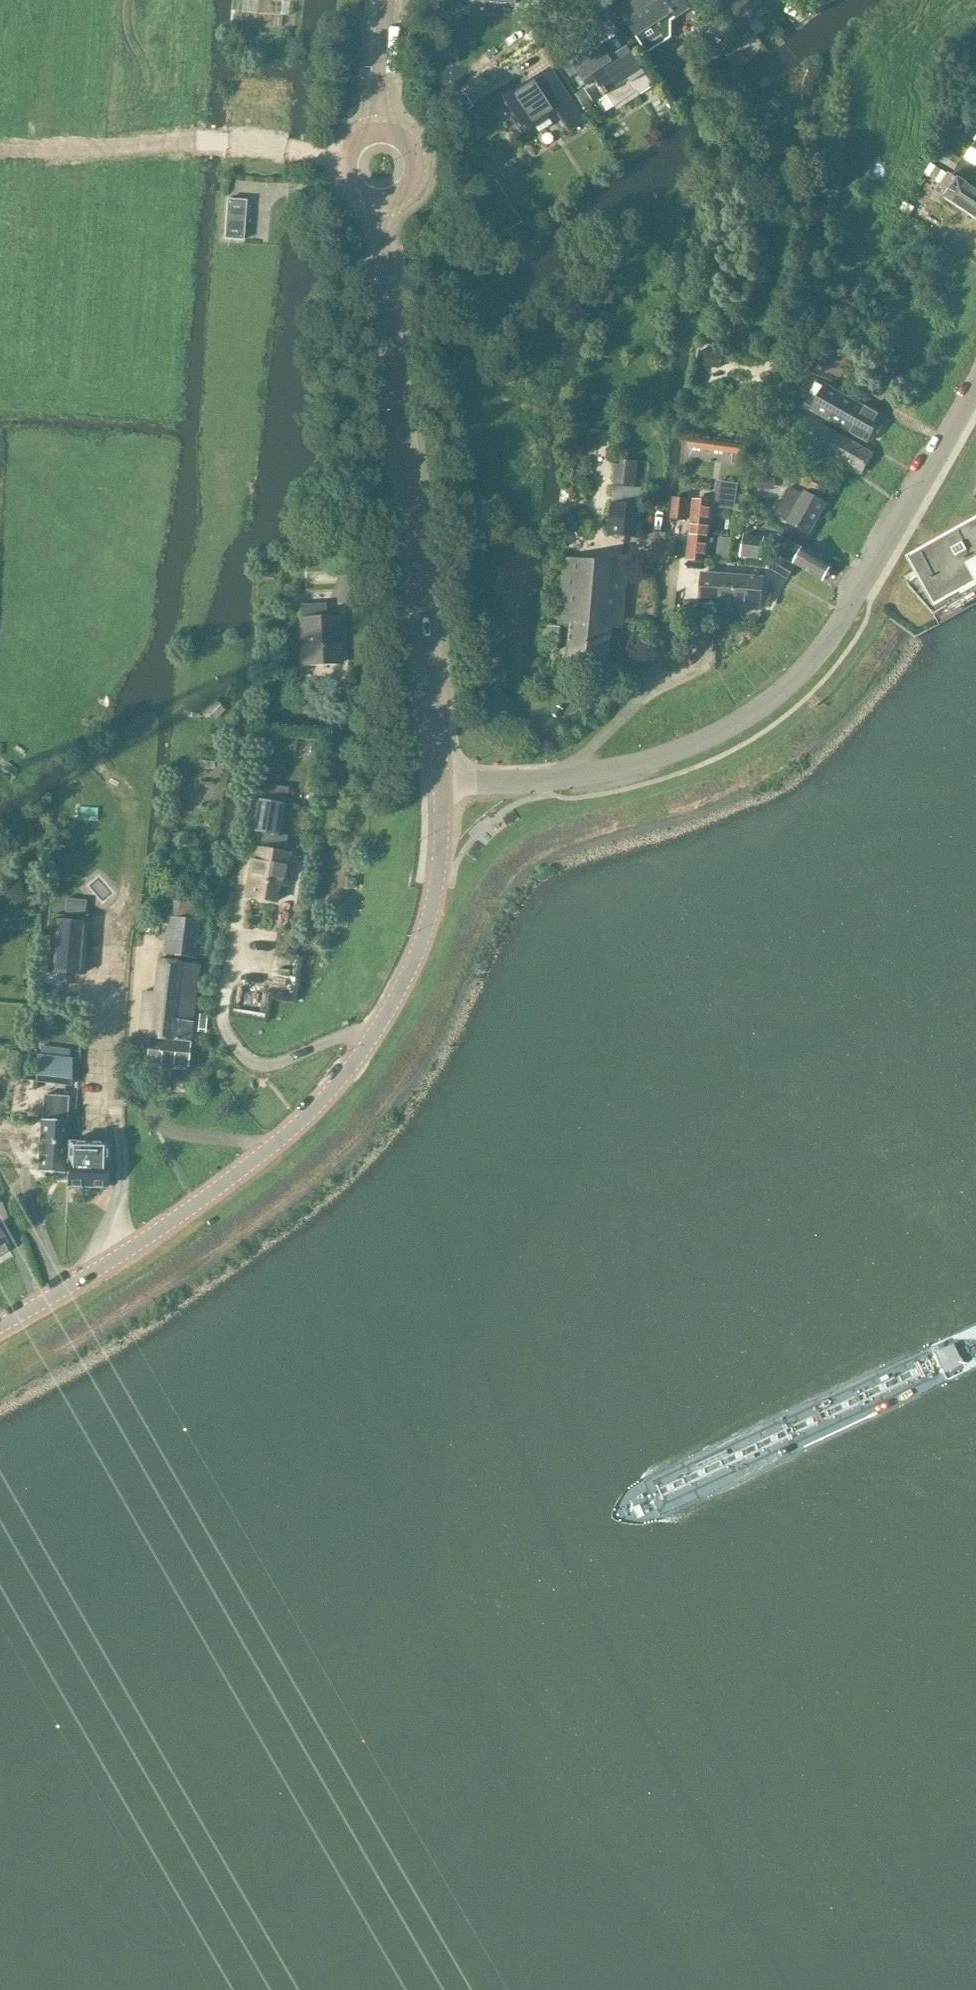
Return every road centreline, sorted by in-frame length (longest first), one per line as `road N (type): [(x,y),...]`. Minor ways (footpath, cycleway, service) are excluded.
road 1 (tertiary): [(0,1328),(183,1214),(275,1145),(345,1073),(403,980),(422,931),(437,863),(440,785)]
road 2 (tertiary): [(440,785),(556,780),(650,760),(770,704),(830,642),(975,388)]
road 3 (secondary): [(440,785),(377,200)]
road 4 (secondary): [(386,0),(377,131)]

